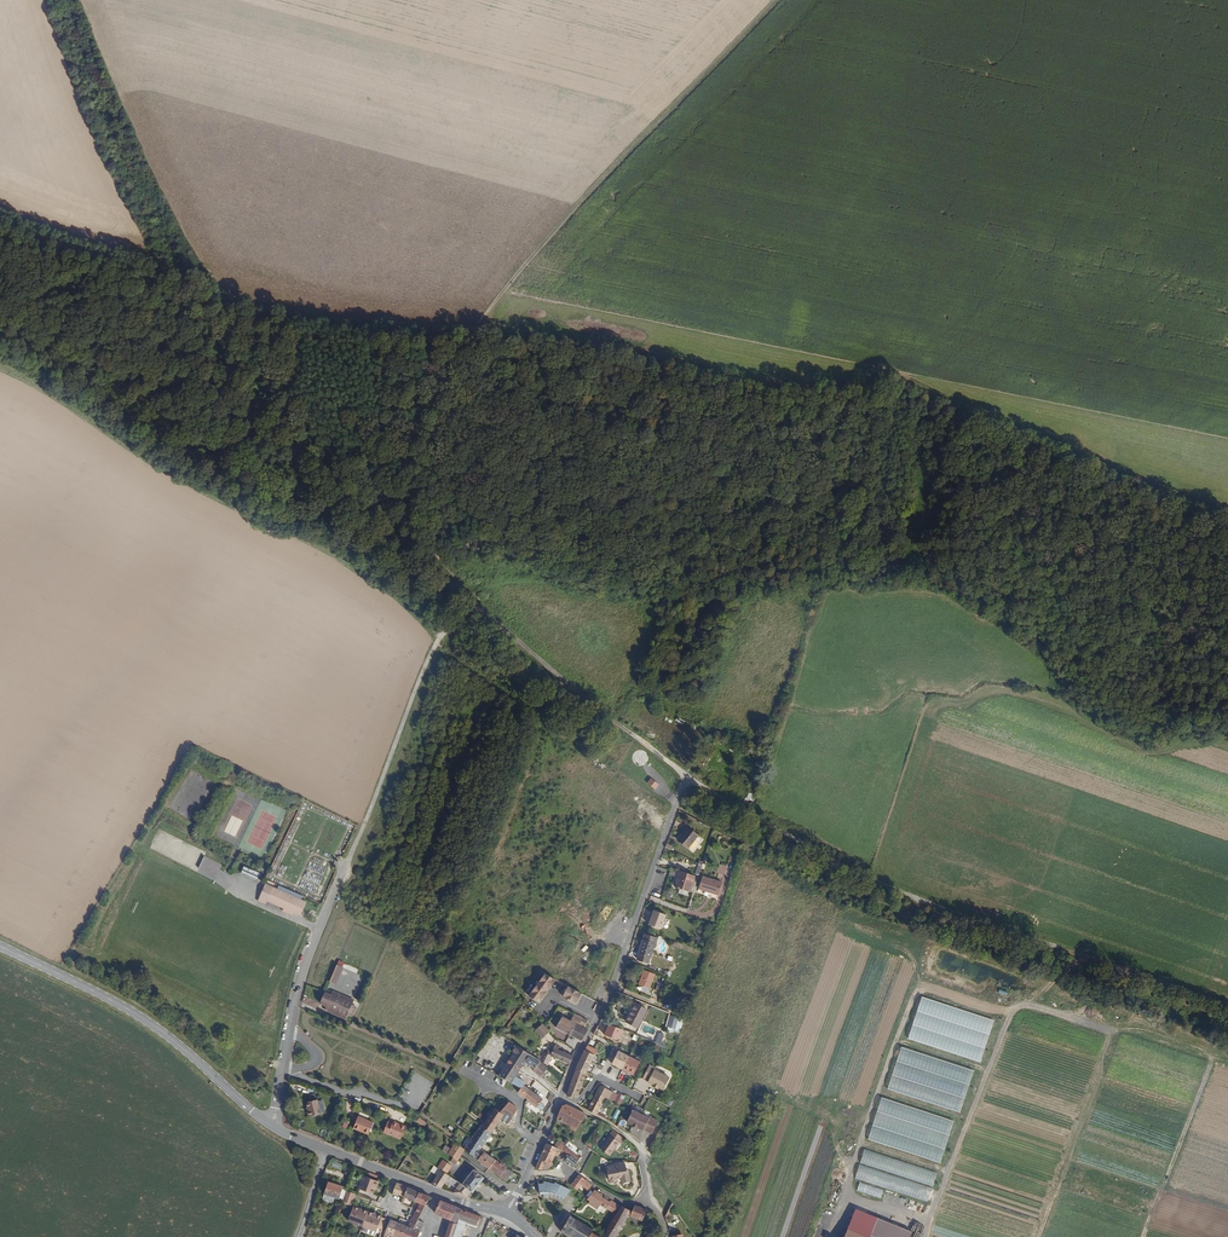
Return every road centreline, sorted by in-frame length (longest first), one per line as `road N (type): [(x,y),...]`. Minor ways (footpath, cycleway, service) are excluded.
road 1 (track): [(1227,508),(1015,429),(906,376),(772,386),(617,344),(482,321)]
road 2 (track): [(1227,1004),(917,901),(749,812)]
road 3 (track): [(482,321),(575,203),(773,0)]
road 4 (residential): [(688,775),(614,987),(542,1144)]
road 5 (track): [(466,598),(633,737),(749,812)]
road 6 (residential): [(706,1236),(710,1218),(691,1159),(727,1087),(731,1049),(748,1017),(757,943),(771,939),(792,948)]
road 7 (secondary): [(0,946),(150,1022),(270,1125)]
road 8 (track): [(466,598),(436,537),(435,393),(437,376),(482,321)]
road 9 (track): [(222,365),(162,278),(0,217)]
road 10 (track): [(377,571),(271,443),(222,365)]
road 11 (track): [(364,827),(432,652),(466,598)]
road 12 (unclassified): [(270,1125),(314,935)]
road 13 (secondary): [(327,1150),(441,1194)]
road 14 (residential): [(463,1071),(519,1101),(520,1129),(542,1144)]

